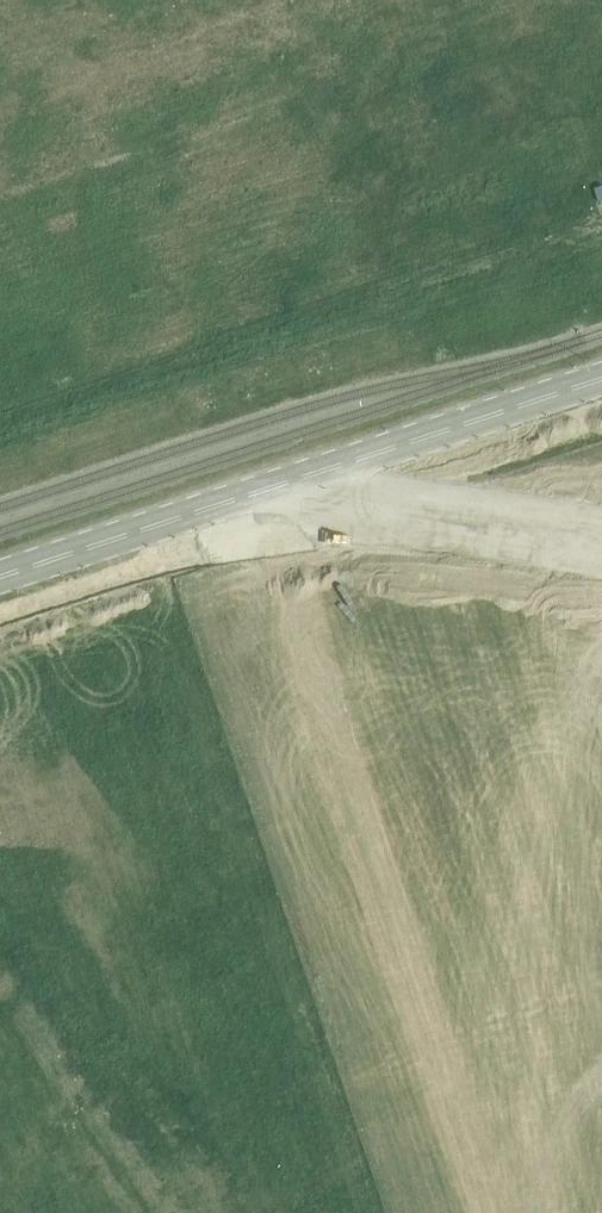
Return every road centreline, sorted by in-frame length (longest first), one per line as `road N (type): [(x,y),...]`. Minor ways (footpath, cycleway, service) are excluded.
road 1 (unclassified): [(0,576),(202,517),(340,497),(464,495),(601,507)]

